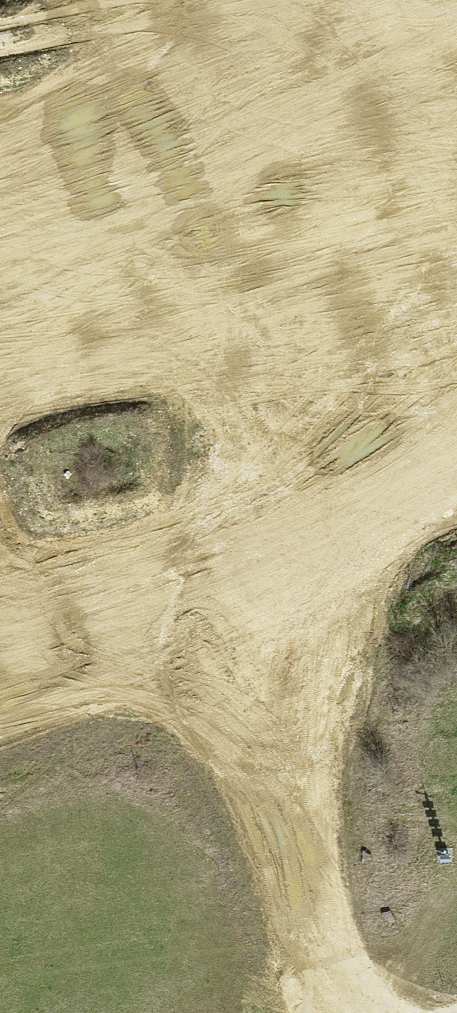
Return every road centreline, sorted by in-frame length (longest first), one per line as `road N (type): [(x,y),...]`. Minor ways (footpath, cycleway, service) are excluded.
road 1 (track): [(456,388),(236,560),(0,634)]
road 2 (track): [(456,12),(0,200)]
road 3 (track): [(340,1012),(282,859),(236,560)]

